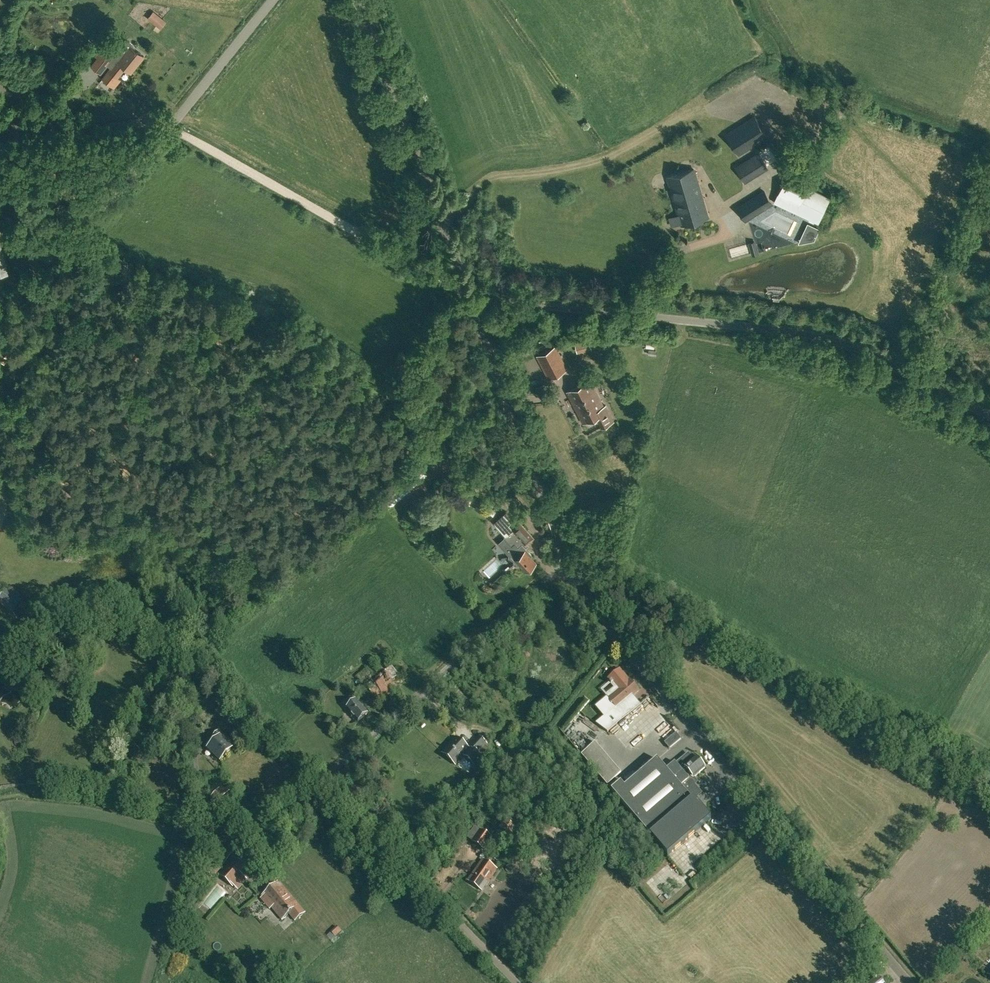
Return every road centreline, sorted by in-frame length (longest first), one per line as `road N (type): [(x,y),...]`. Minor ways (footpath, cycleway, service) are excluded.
road 1 (tertiary): [(909,982),(566,563)]
road 2 (unclassified): [(989,417),(831,339),(472,303)]
road 3 (unclassified): [(0,313),(93,223),(275,0)]
road 4 (track): [(170,128),(469,294)]
road 5 (unclassified): [(323,781),(566,563)]
road 6 (tertiary): [(472,303),(360,0)]
road 7 (unclassified): [(517,982),(323,781)]
road 8 (tertiary): [(566,563),(472,303)]

